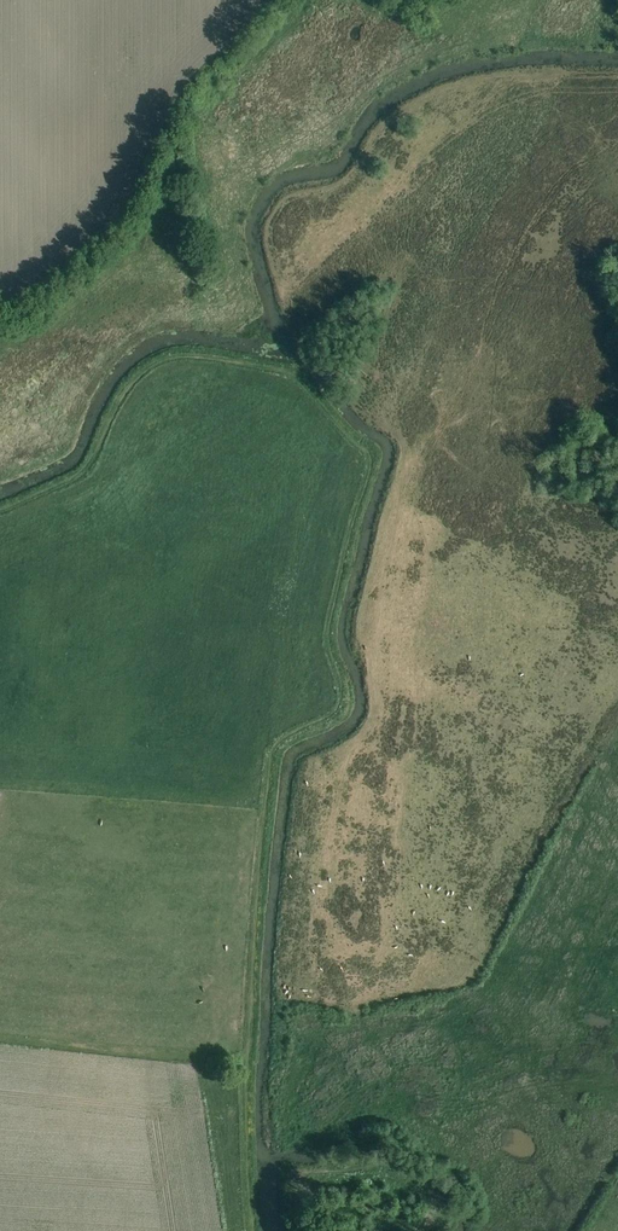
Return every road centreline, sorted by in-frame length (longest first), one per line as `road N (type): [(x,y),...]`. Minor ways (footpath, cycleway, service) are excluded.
road 1 (track): [(303,1230),(302,1188),(314,1176),(364,1169),(392,1170),(446,1203),(447,1223),(439,1229),(413,1230)]

